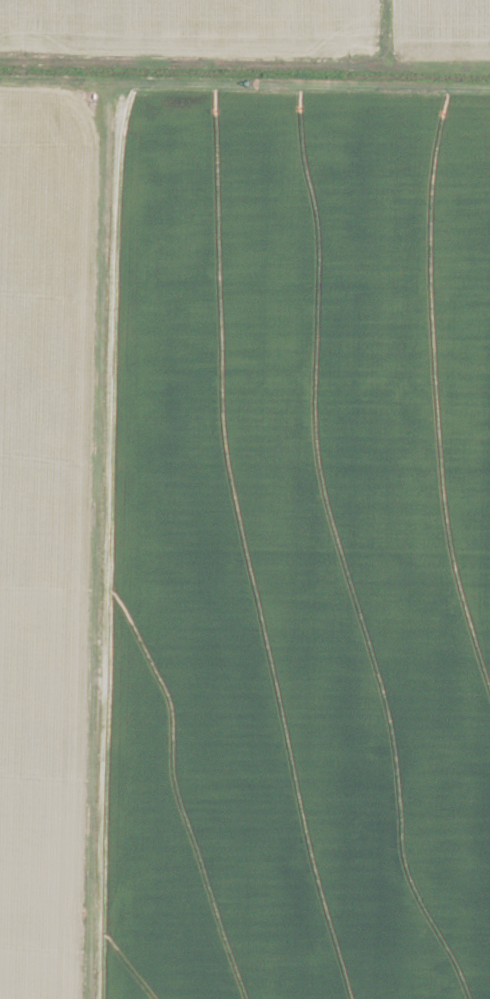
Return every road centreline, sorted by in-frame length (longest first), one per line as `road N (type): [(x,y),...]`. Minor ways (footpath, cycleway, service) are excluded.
road 1 (residential): [(489,95),(158,90)]

